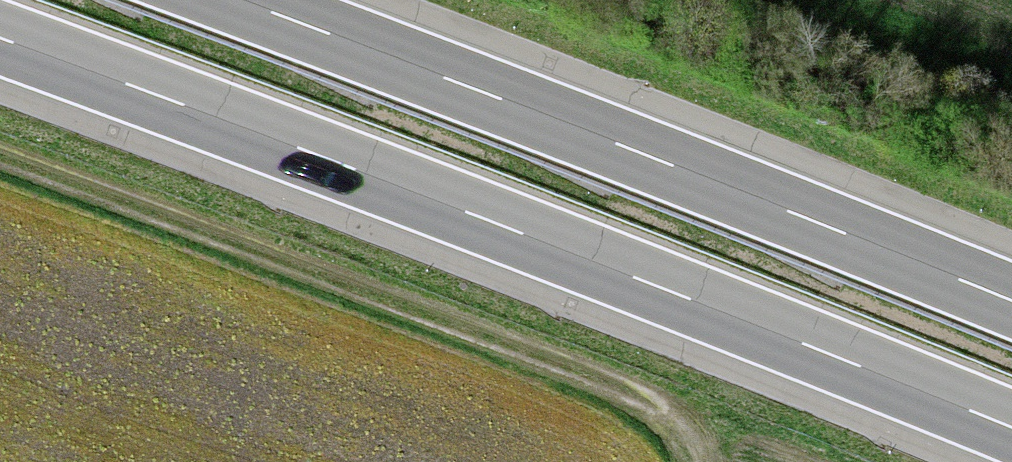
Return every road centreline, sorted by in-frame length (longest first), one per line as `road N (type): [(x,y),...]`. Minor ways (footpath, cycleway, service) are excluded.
road 1 (motorway): [(0,38),(1011,427)]
road 2 (motorway): [(1011,299),(236,0)]
road 3 (track): [(694,461),(649,405),(0,172)]

